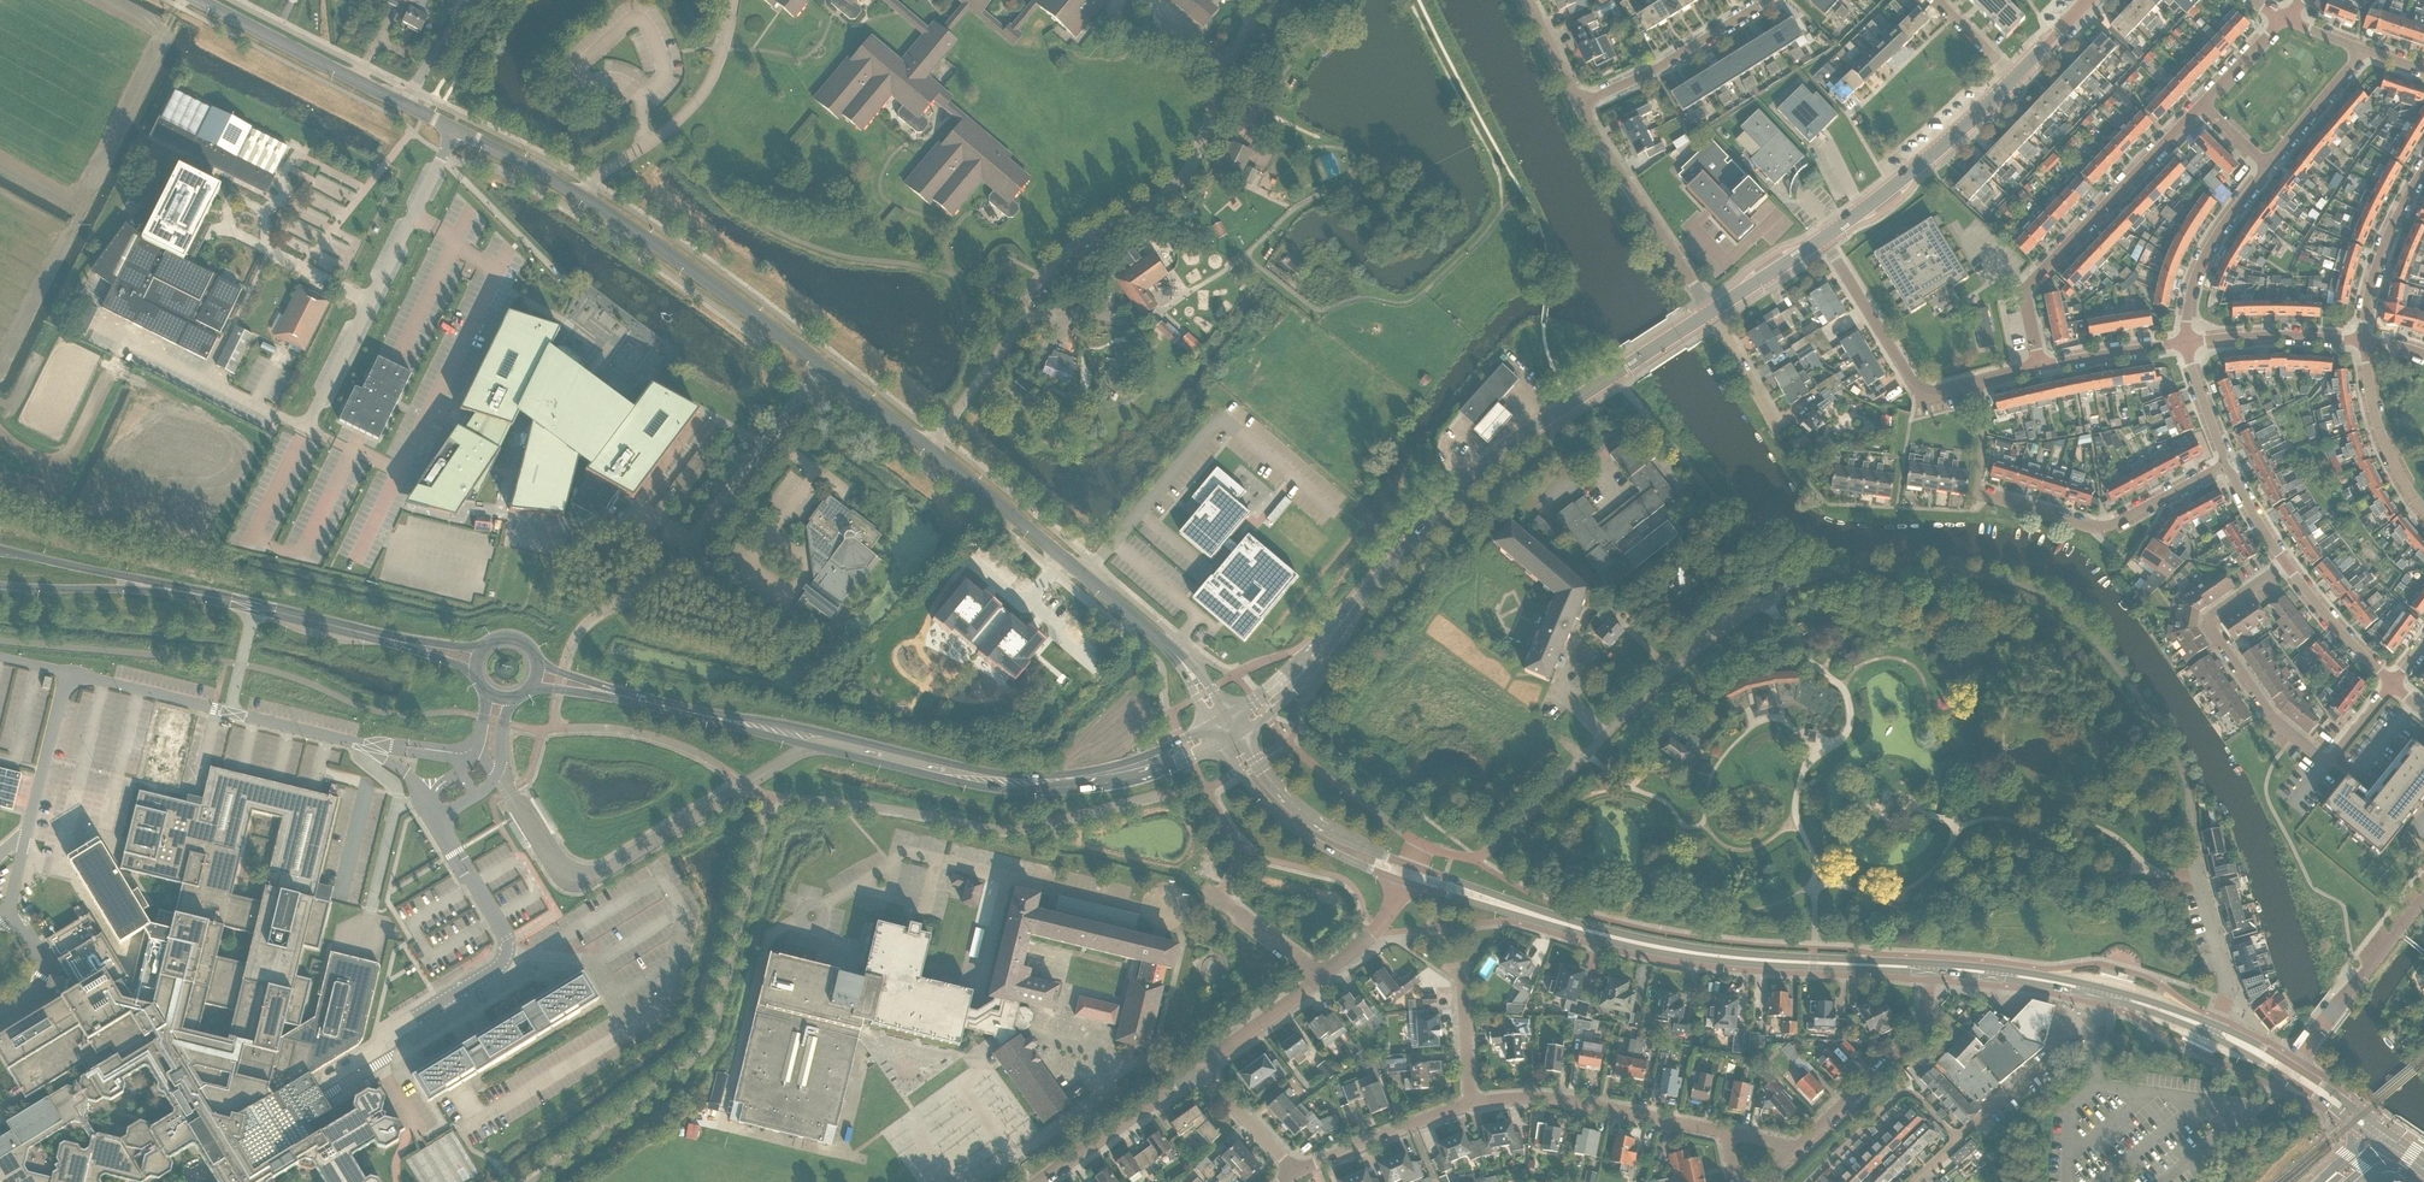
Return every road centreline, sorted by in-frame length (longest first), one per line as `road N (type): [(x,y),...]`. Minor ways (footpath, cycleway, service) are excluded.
road 1 (residential): [(1473,860),(1744,619),(1803,579),(1851,569),(1997,579),(2065,612),(2171,747),(2189,801),(2198,879)]
road 2 (secondary): [(1403,882),(1684,956),(1928,972)]
road 3 (secondary): [(1928,962),(1655,941),(1411,866)]
road 4 (secondary): [(714,718),(952,780),(1037,792),(1142,779),(1223,745)]
road 5 (secondary): [(1212,725),(1123,763),(1028,775),(753,718),(714,718)]
road 6 (residential): [(928,448),(1006,347),(1054,262),(1177,184),(1203,140),(1218,63)]
road 7 (secondary): [(1358,601),(1513,439),(1711,311)]
road 8 (tertiary): [(928,448),(581,196)]
road 9 (residential): [(2394,681),(2331,754),(2314,753),(2272,718),(2211,628),(2215,614),(2287,563)]
road 10 (unclassified): [(454,130),(305,428)]
road 11 (residential): [(2041,369),(2025,296),(2201,107)]
road 12 (tertiary): [(1175,654),(928,448)]
road 13 (tertiary): [(454,130),(197,0)]
road 14 (residential): [(1468,1102),(1536,1099),(1733,1135)]
road 15 (residential): [(581,196),(699,97),(717,67),(734,0)]
road 16 (secondary): [(1822,239),(1923,163),(2014,79)]
road 17 (residential): [(2112,524),(1978,492),(1979,381)]
road 18 (residential): [(1711,311),(1579,104)]
road 19 (unclassified): [(1979,381),(1930,393),(1914,389),(1822,239)]
road 20 (secondary): [(399,641),(164,588)]
road 21 (secondary): [(1223,745),(1293,828),(1403,882)]
road 22 (secondary): [(1411,866),(1298,814),(1237,737)]
road 23 (residential): [(1770,0),(1660,69),(1579,104)]
road 24 (unclassified): [(2289,1063),(2423,897)]
road 25 (residential): [(1957,1139),(2056,1056),(2102,997)]
road 26 (residential): [(2185,341),(2203,258),(2269,165)]
road 27 (unclassified): [(1040,1181),(1198,1070)]
road 28 (residential): [(1293,1170),(1468,1102)]
road 29 (residential): [(2423,511),(2374,426),(2359,338)]
road 30 (secondary): [(1237,737),(1304,680),(1358,601)]
road 31 (residential): [(2359,338),(2375,270),(2423,167)]
road 32 (secondary): [(2105,989),(1928,962)]
road 33 (secondary): [(1358,601),(1225,716)]
road 34 (secondary): [(1928,972),(2102,997)]
road 35 (unclassified): [(2359,338),(2185,341)]
road 36 (secondary): [(164,588),(0,548)]
road 37 (secondary): [(0,585),(164,588)]
road 38 (residential): [(2394,681),(2287,563)]
road 39 (unclassified): [(1198,1070),(1320,979)]
road 40 (residential): [(2213,1024),(2226,981),(2198,879)]
road 41 (residential): [(2269,165),(2365,50)]
road 42 (unclassified): [(2185,341),(2041,369)]
road 43 (tertiary): [(581,196),(454,130)]
road 44 (residential): [(1293,1170),(1198,1070)]
road 45 (residential): [(1779,430),(1711,311)]
road 46 (secondary): [(1711,311),(1822,239)]
road 47 (residential): [(1320,979),(1218,898)]
road 48 (unclassified): [(1320,979),(1384,920),(1403,882)]
road 49 (residential): [(2112,524),(2225,462)]
road 50 (residential): [(1468,1102),(1458,974)]
road 51 (residential): [(1810,1181),(1902,1092)]
road 52 (residential): [(2225,462),(2185,341)]
road 53 (unclassified): [(1791,1152),(1881,1068)]

